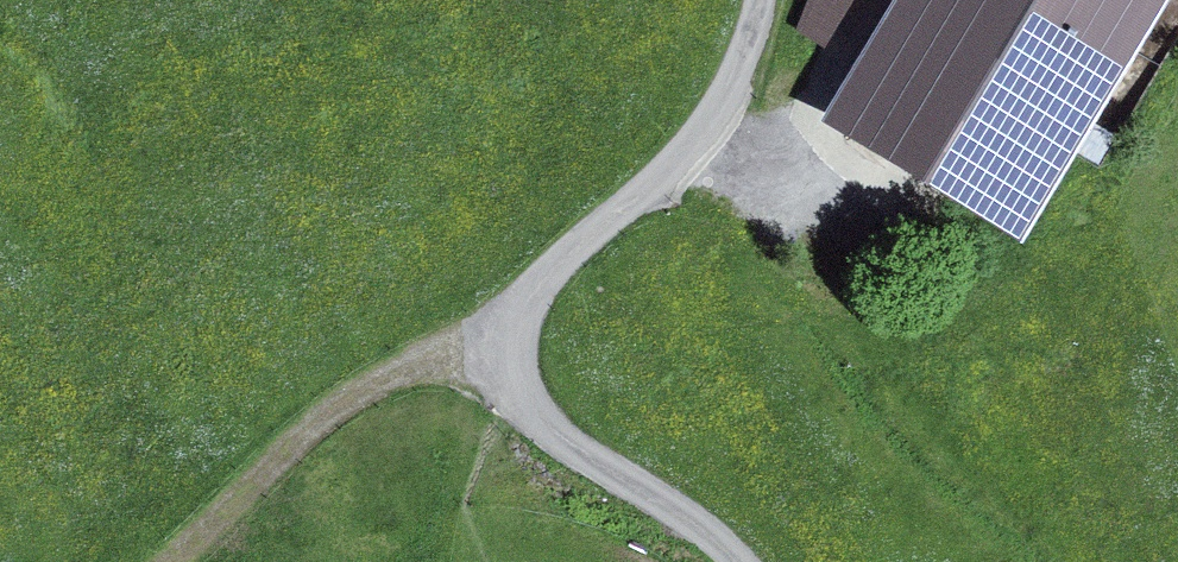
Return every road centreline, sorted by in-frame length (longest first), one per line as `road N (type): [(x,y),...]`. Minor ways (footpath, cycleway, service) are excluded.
road 1 (track): [(743,561),(525,409),(508,364),(507,328),(526,298),(618,224),(732,111),(762,0)]
road 2 (track): [(183,561),(316,440),(385,391),(507,328)]

